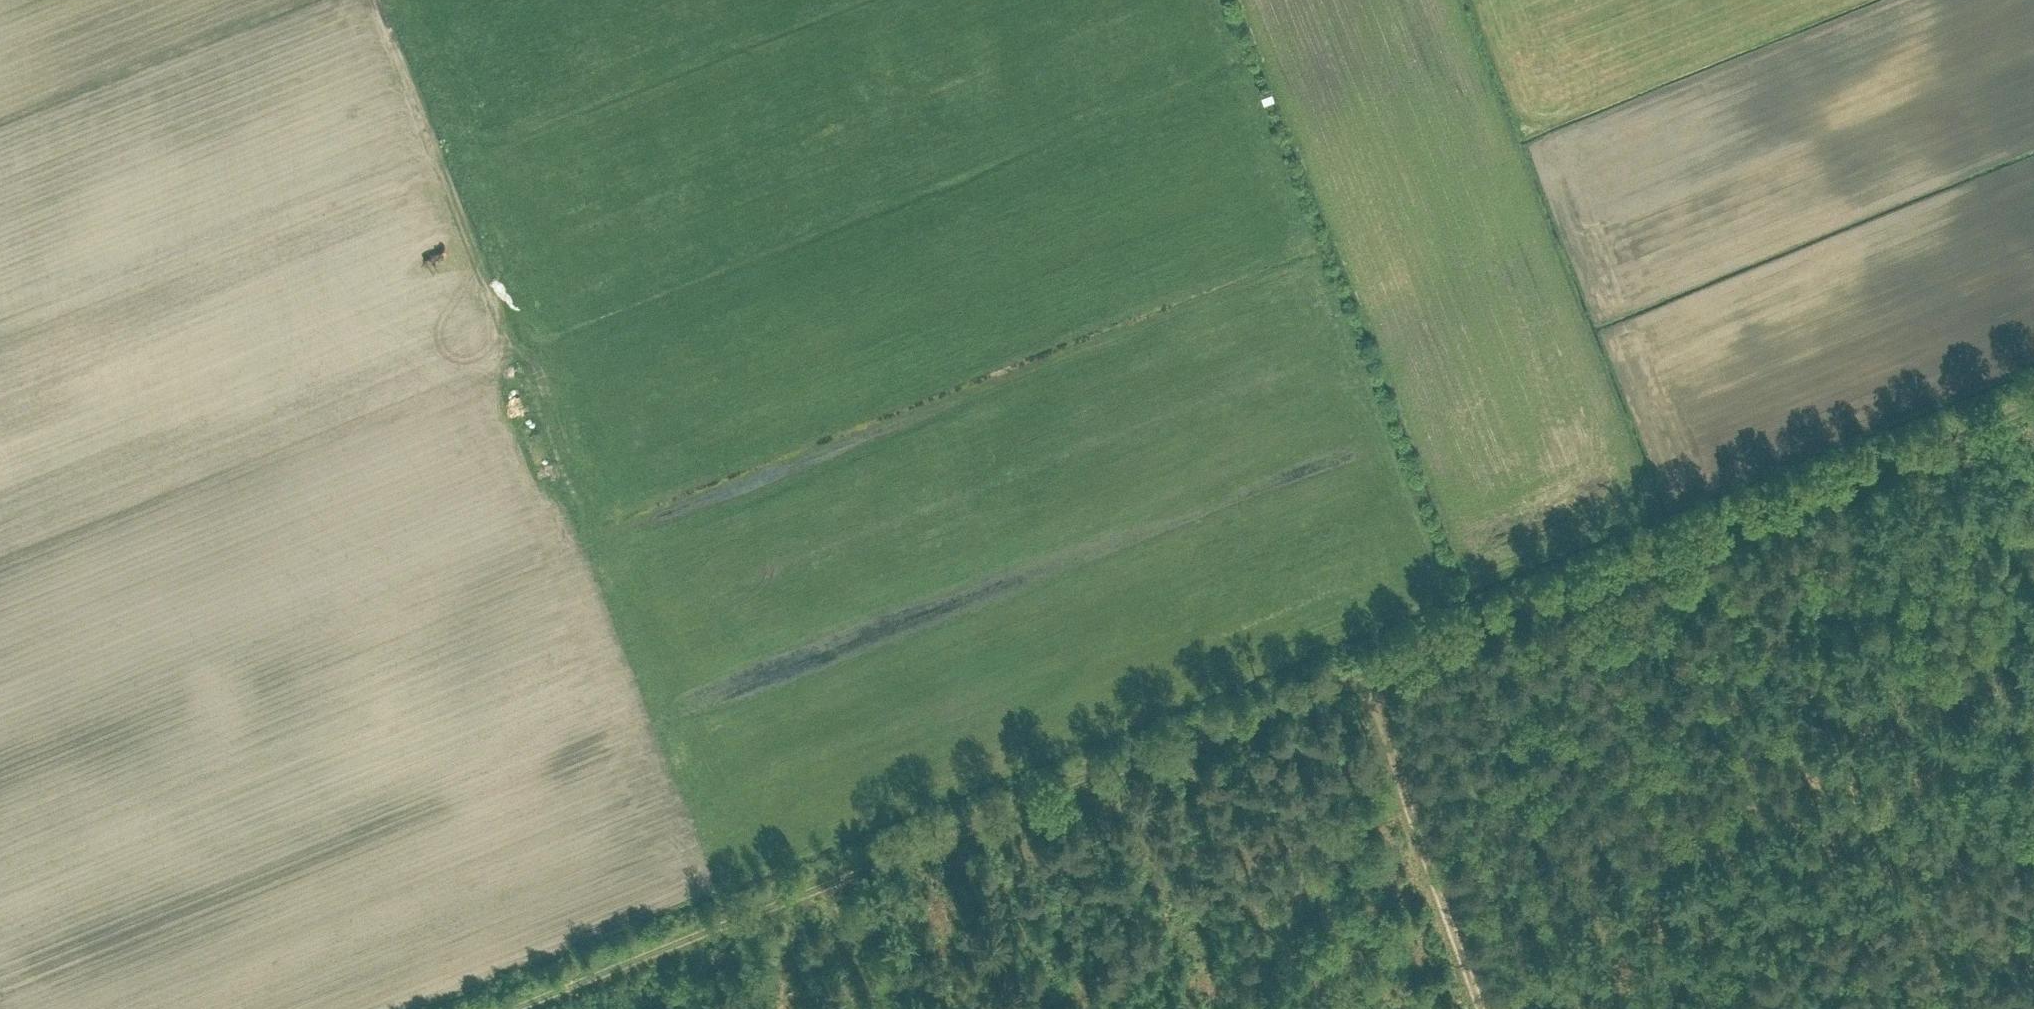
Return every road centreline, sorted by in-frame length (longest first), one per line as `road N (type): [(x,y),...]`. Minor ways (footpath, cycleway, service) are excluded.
road 1 (track): [(2033,395),(507,1008)]
road 2 (track): [(378,0),(509,368)]
road 3 (track): [(1372,657),(1497,1008)]

